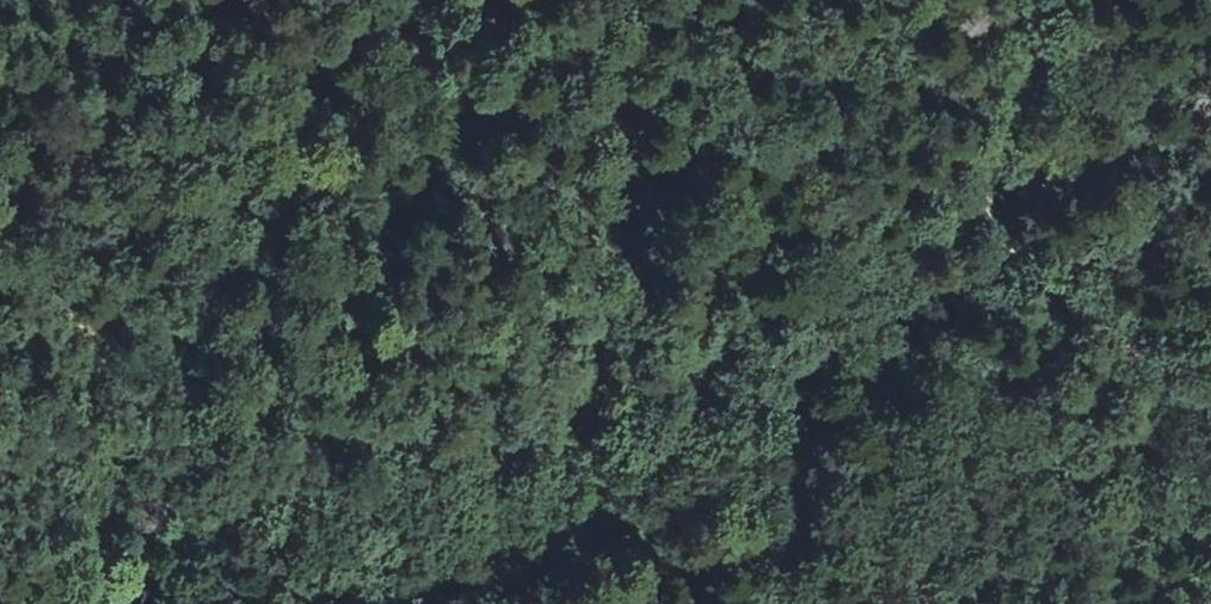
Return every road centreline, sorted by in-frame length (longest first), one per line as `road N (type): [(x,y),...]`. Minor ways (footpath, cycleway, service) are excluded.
road 1 (track): [(626,0),(613,288),(564,381),(564,424),(579,482),(698,603)]
road 2 (track): [(1017,0),(1026,63),(991,124),(978,208),(1009,256),(1057,303),(1179,403),(1210,457)]
road 3 (track): [(110,603),(101,521),(123,435),(123,384),(0,252)]

